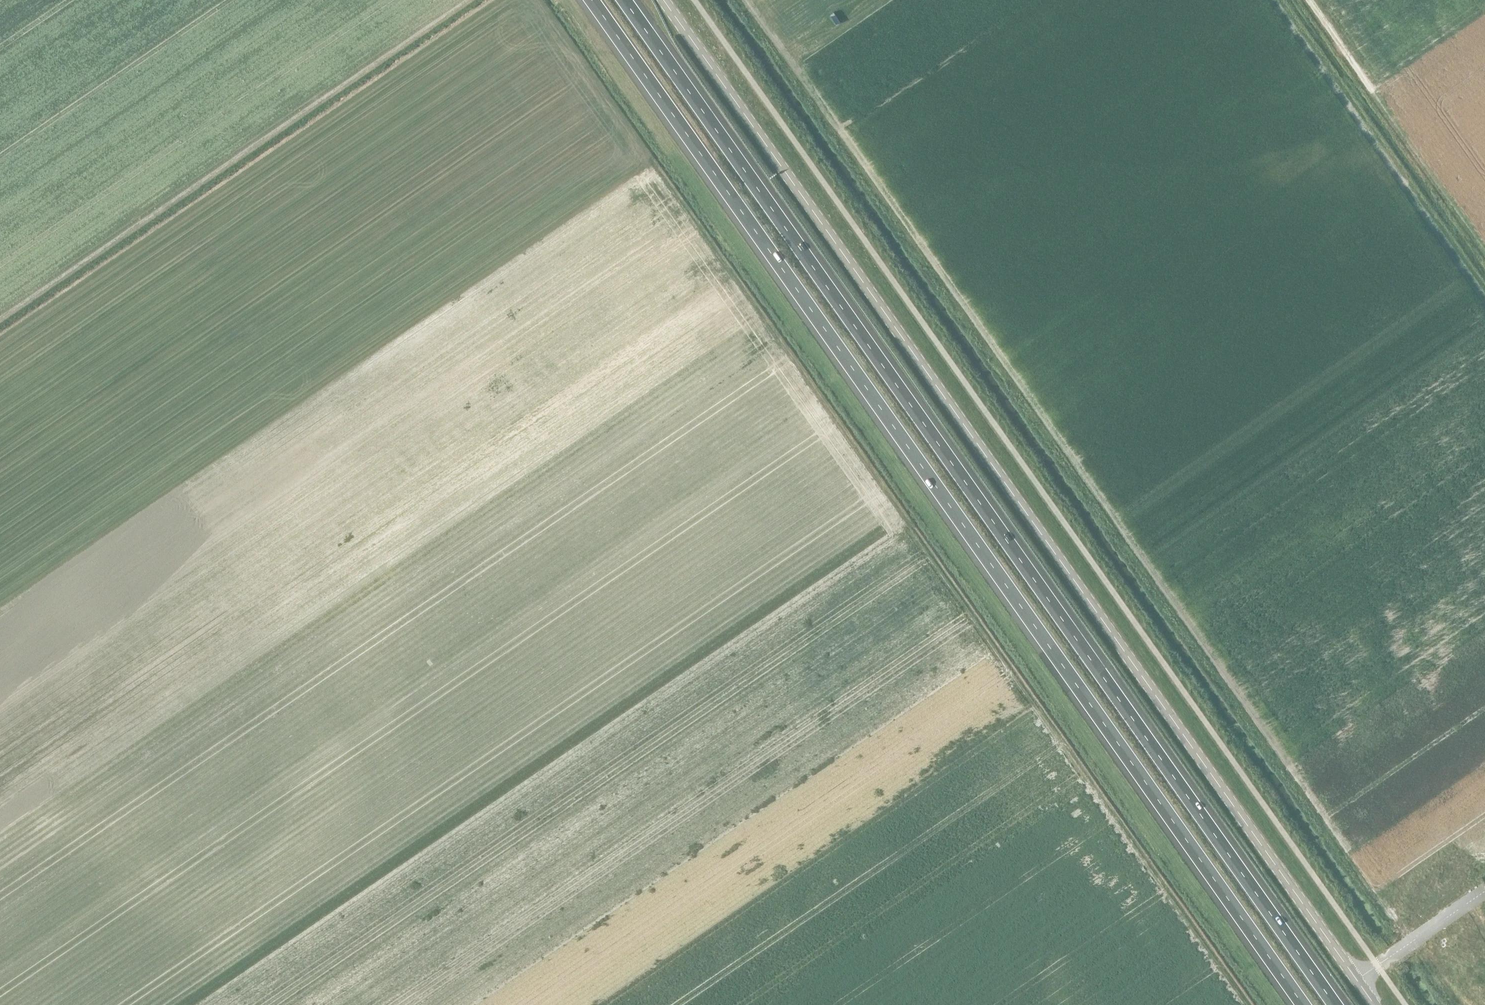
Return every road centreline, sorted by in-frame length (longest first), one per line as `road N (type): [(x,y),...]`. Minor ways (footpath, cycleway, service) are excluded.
road 1 (tertiary): [(1375,1004),(664,0)]
road 2 (motorway): [(592,0),(1302,1004)]
road 3 (motorway): [(1334,1004),(624,0)]

